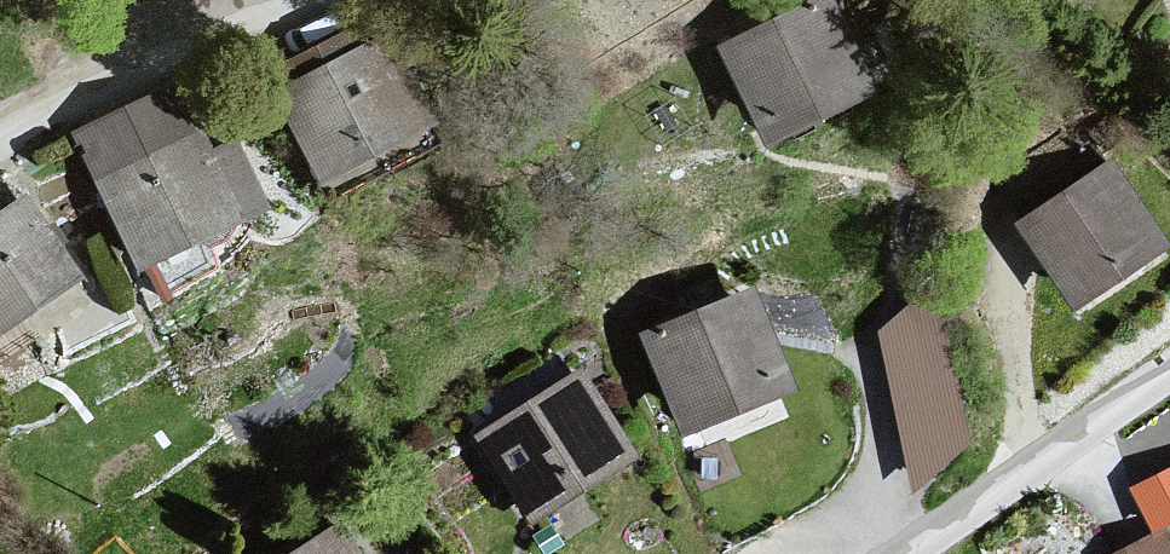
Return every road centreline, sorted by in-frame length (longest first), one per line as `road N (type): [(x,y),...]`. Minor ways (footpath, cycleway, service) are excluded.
road 1 (residential): [(911,553),(1169,367)]
road 2 (residential): [(0,140),(274,0)]

